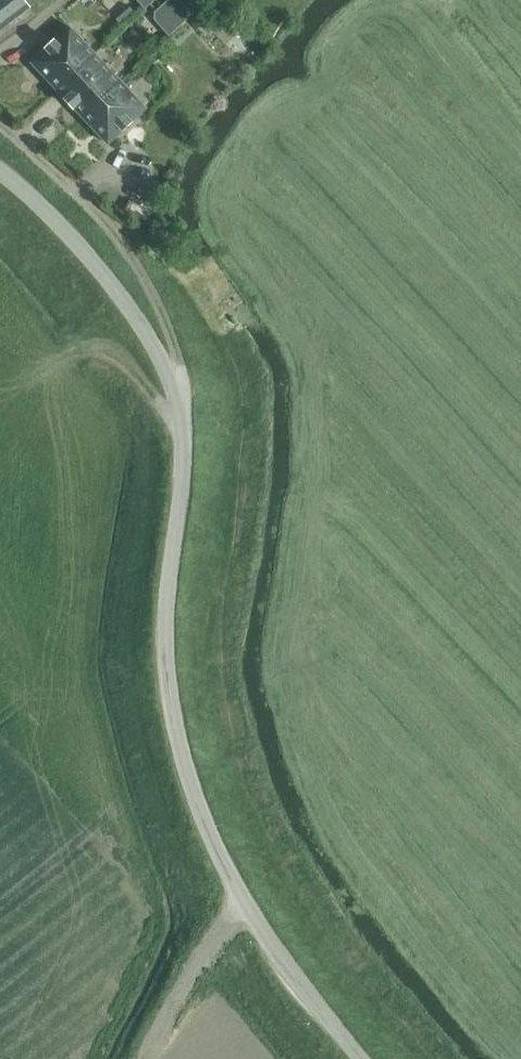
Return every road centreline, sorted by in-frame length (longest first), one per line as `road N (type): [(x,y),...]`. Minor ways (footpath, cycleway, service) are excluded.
road 1 (unclassified): [(362,1058),(257,923),(187,777),(166,643),(181,429),(163,356),(66,228),(0,167)]
road 2 (track): [(102,219),(144,272),(162,313),(181,370),(176,402)]
road 3 (track): [(147,1058),(217,937),(247,904)]
road 4 (track): [(102,219),(0,125)]

